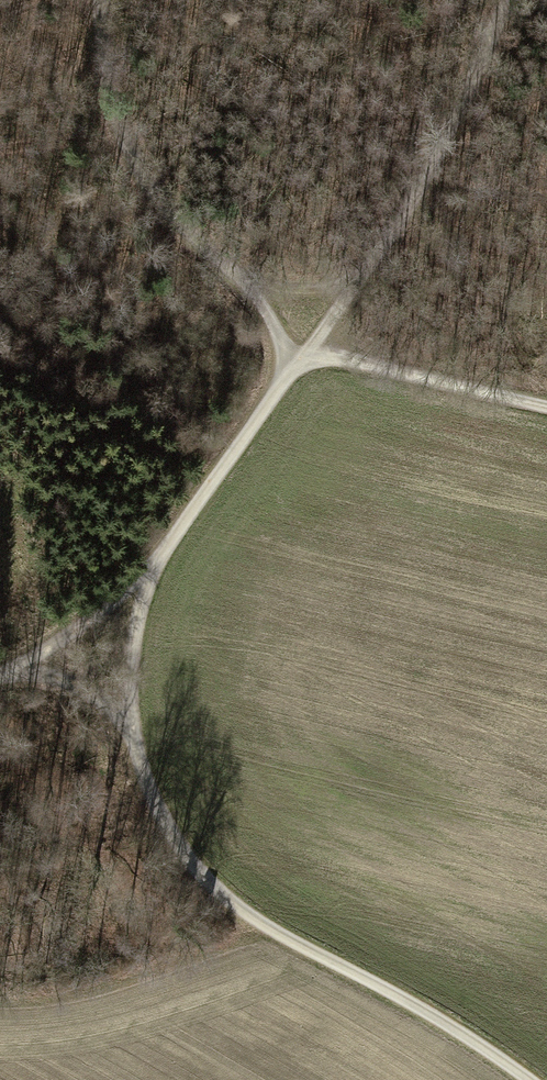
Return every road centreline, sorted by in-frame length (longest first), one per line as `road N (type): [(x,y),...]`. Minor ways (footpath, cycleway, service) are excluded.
road 1 (track): [(527,1079),(443,1023),(235,907),(184,852),(144,775),(130,683),(145,594),(182,527),(293,370)]
road 2 (track): [(101,0),(108,75),(137,162),(166,205),(261,303),(293,370)]
road 3 (track): [(293,370),(413,200),(506,0)]
road 4 (track): [(272,931),(106,993),(0,1009)]
road 5 (track): [(293,370),(348,361),(546,405)]
road 6 (track): [(0,673),(46,649),(160,562)]
road 7 (track): [(2,672),(72,679),(133,732)]
road 8 (track): [(237,275),(288,289),(357,282)]

